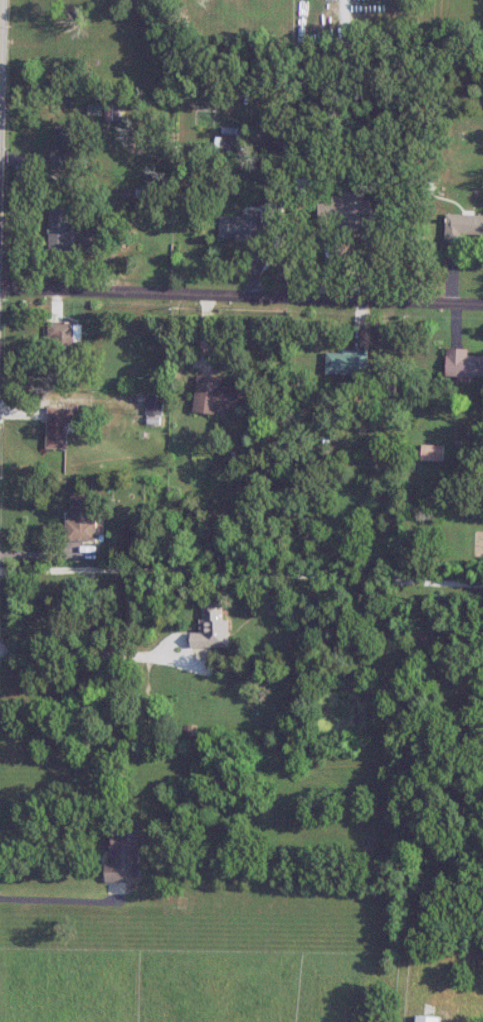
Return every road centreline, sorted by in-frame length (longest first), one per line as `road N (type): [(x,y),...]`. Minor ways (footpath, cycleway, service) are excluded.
road 1 (residential): [(0,286),(482,302)]

